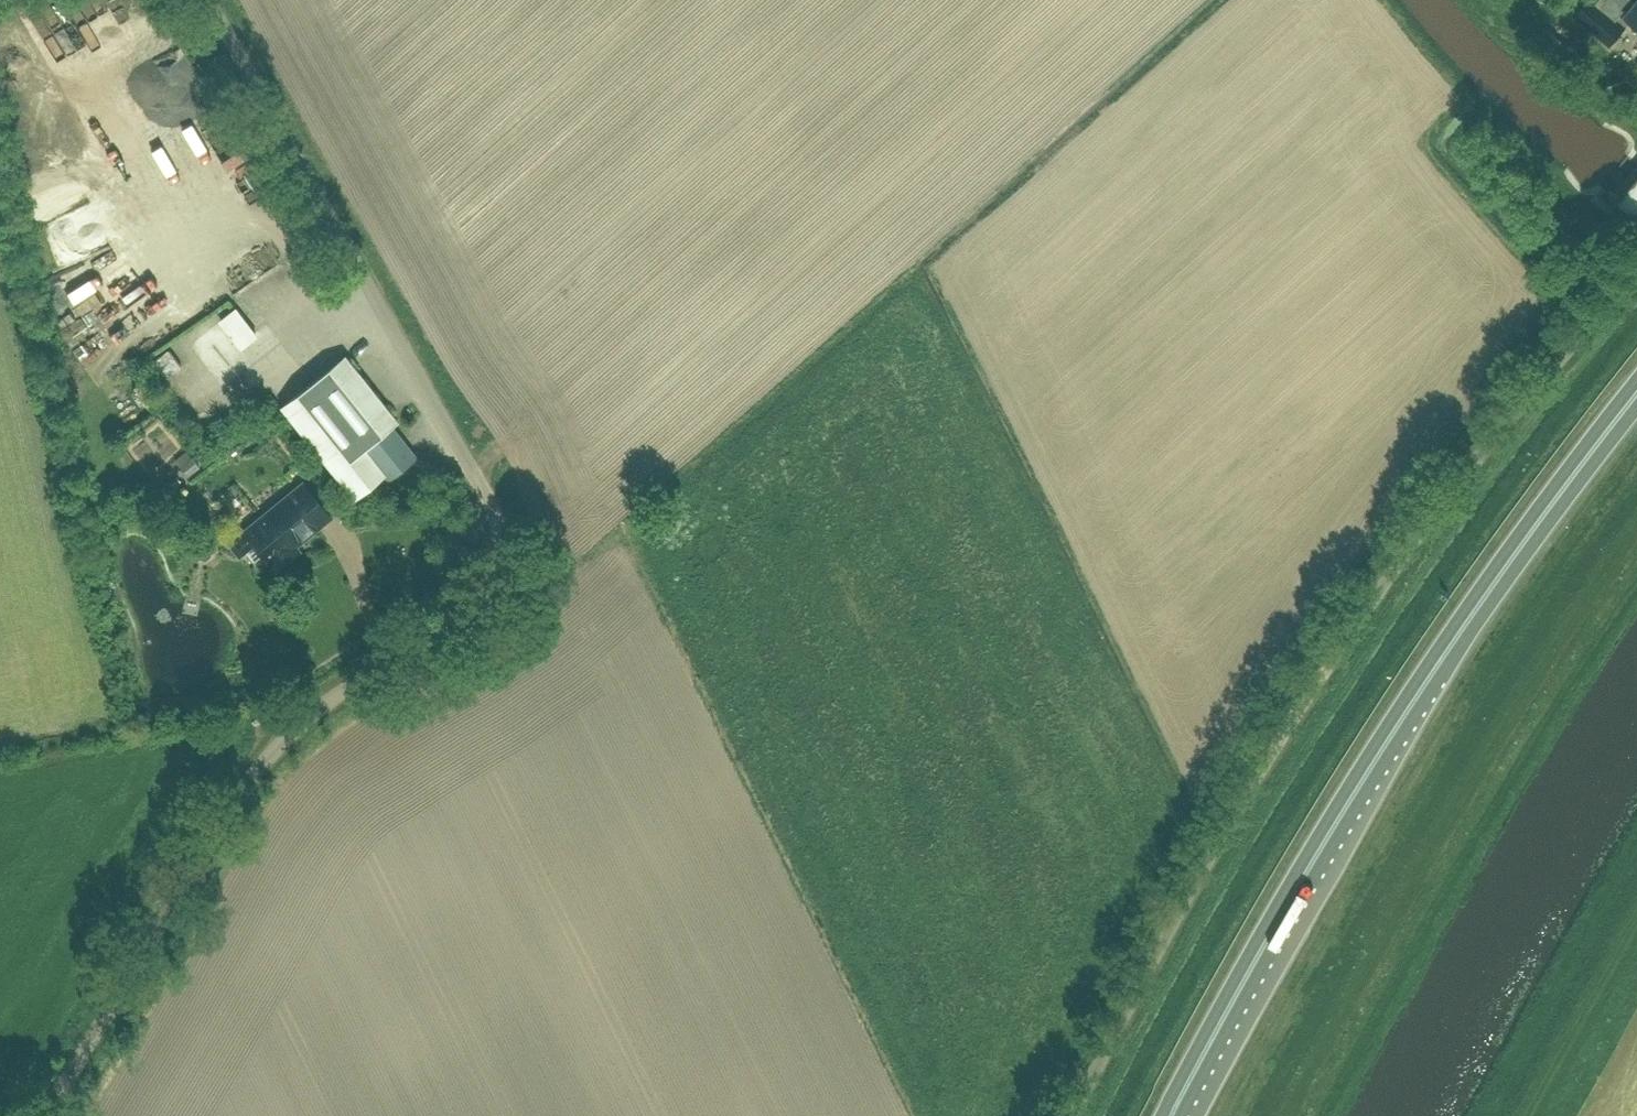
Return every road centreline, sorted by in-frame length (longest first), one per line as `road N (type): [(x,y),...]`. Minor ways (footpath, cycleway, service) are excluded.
road 1 (unclassified): [(39,1115),(261,765),(319,704),(481,603),(498,570),(501,531),(486,494),(209,0)]
road 2 (unclassified): [(1072,1115),(1357,622),(1636,271)]
road 3 (trunk): [(1170,1115),(1302,880),(1428,679),(1528,531),(1636,394)]

